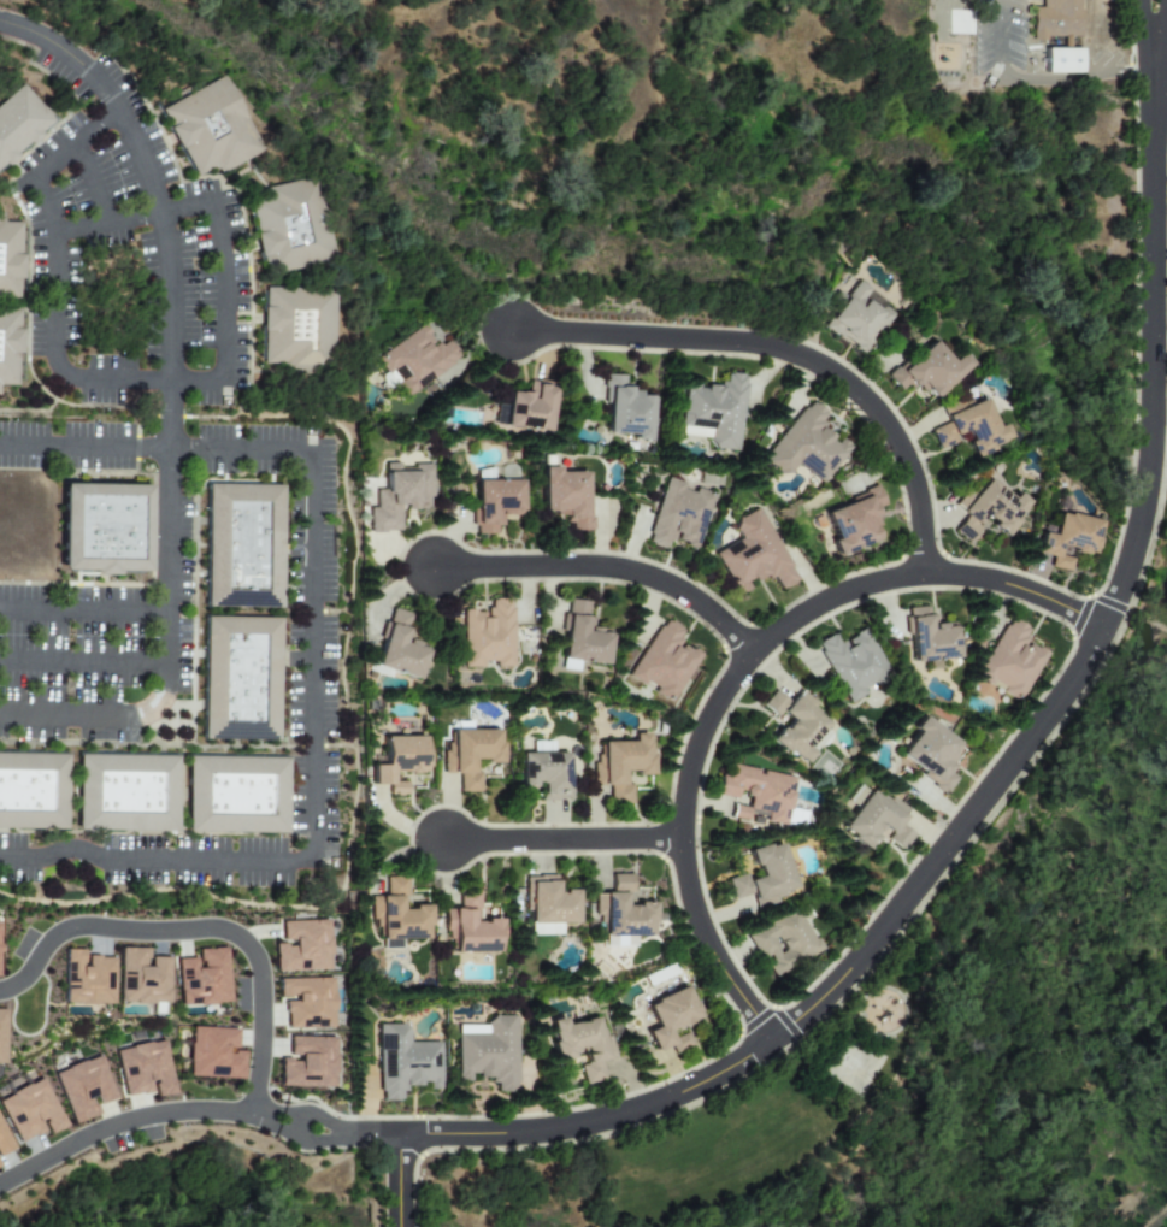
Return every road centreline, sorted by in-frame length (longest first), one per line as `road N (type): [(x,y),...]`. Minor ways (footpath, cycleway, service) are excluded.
road 1 (residential): [(402,1138),(546,1132),(612,1119),(678,1096),(771,1040),(848,971),(1073,673),(1102,625),(1137,531),(1150,443),(1153,66)]
road 2 (residential): [(1102,625),(971,577),(877,580),(794,619),(724,689),(696,741),(679,840),(694,914),(712,954),(771,1040)]
road 3 (residential): [(502,330),(748,343),(820,365),(862,396),(895,438),(915,495),(926,573)]
road 4 (residential): [(0,996),(29,981),(67,934),(241,938),(265,983),(257,1121)]
road 5 (residential): [(428,568),(602,567),(641,574),(684,595),(753,653)]
road 6 (residential): [(257,1121),(147,1120),(98,1137),(0,1191)]
road 7 (residential): [(436,840),(679,840)]

